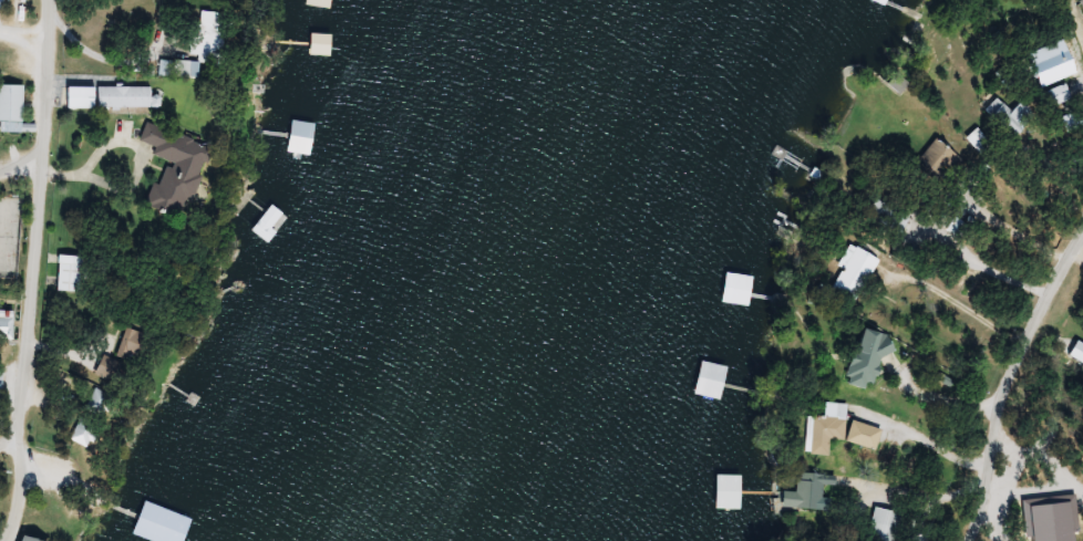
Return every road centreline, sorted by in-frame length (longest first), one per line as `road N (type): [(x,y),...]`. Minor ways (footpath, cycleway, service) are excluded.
road 1 (residential): [(0,525),(23,466),(40,1)]
road 2 (residential): [(956,540),(997,395),(1082,239)]

